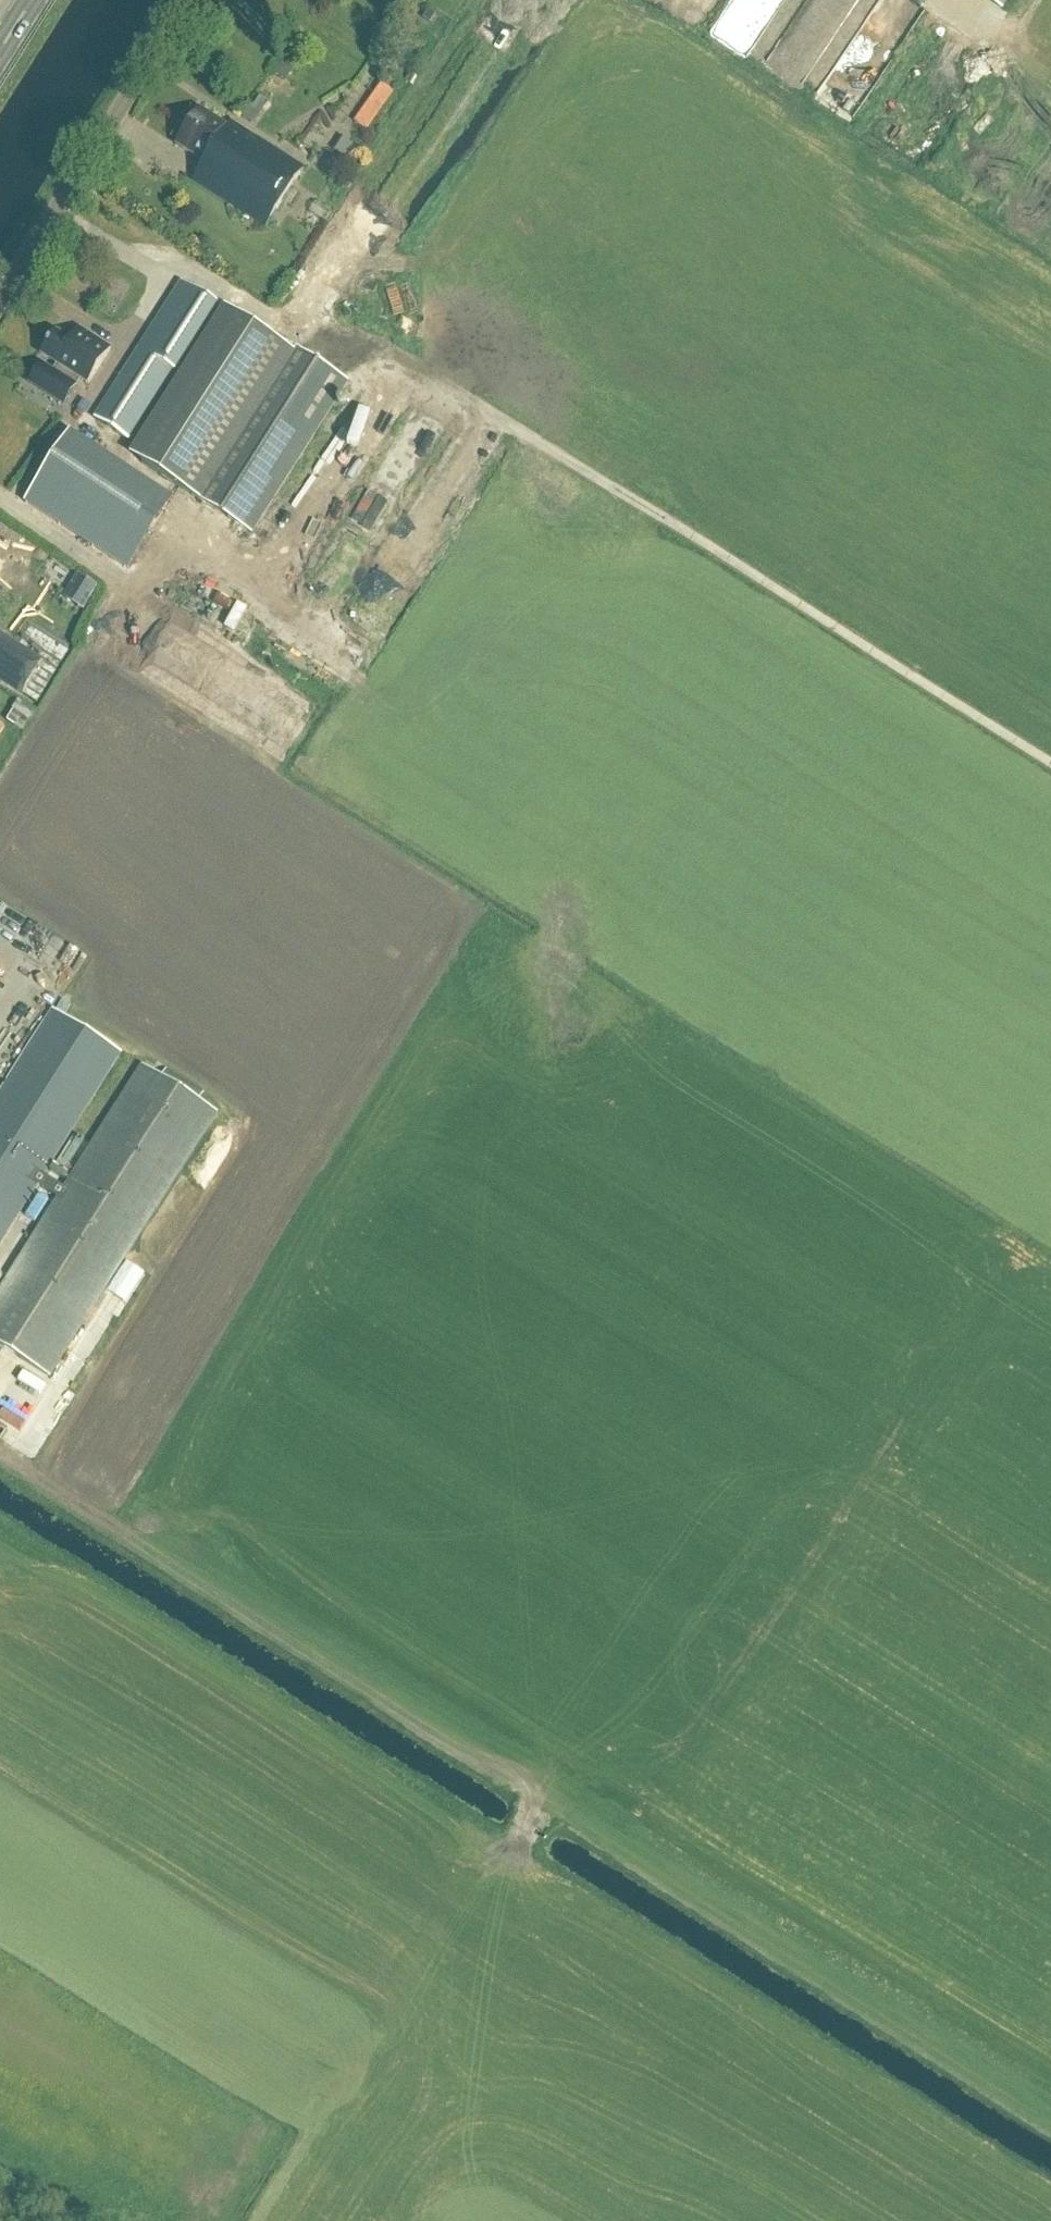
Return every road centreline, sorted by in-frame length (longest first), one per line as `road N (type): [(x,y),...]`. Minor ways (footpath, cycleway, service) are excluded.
road 1 (unclassified): [(0,300),(189,0)]

